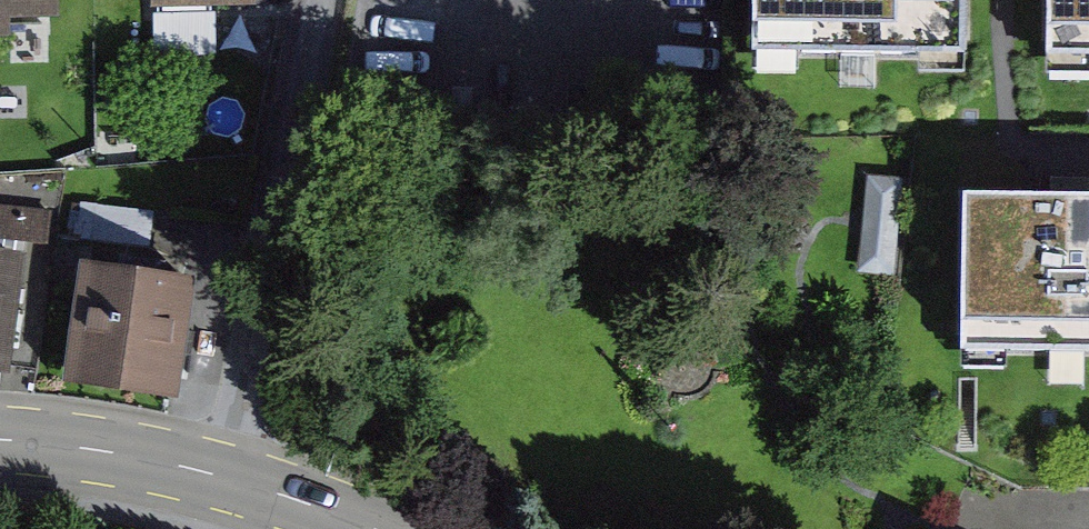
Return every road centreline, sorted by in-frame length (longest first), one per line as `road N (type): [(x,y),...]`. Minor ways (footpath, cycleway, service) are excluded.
road 1 (residential): [(324,0),(216,474)]
road 2 (primary): [(216,474),(0,439)]
road 3 (primary): [(375,528),(216,474)]

